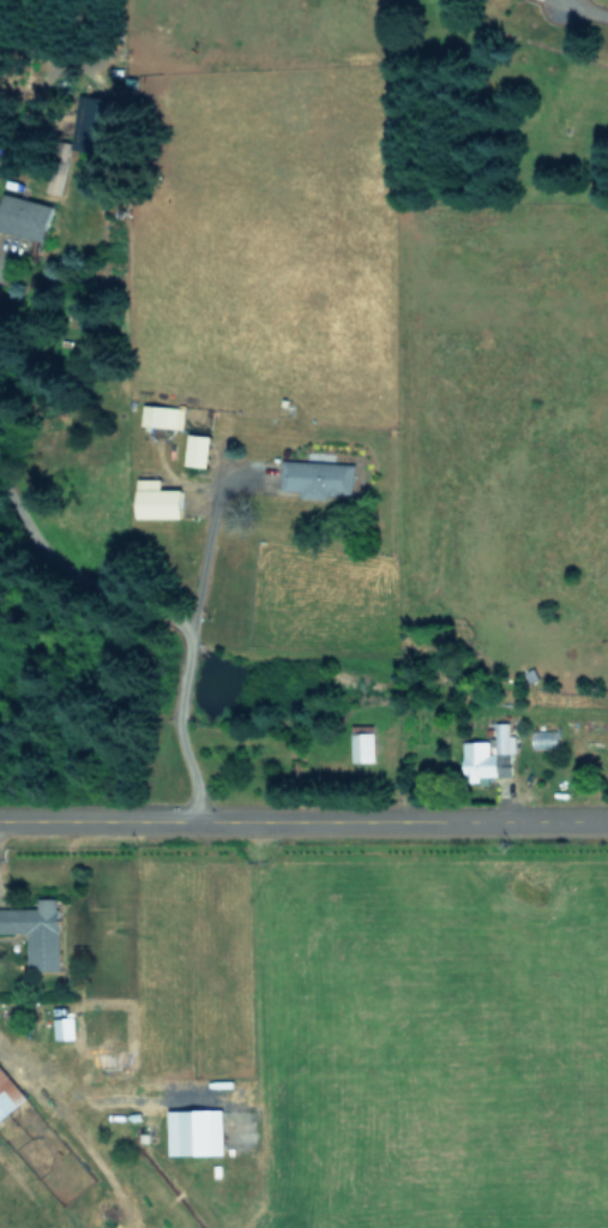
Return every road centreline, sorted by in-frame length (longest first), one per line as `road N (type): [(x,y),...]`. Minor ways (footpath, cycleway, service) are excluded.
road 1 (tertiary): [(541,817),(0,820)]

